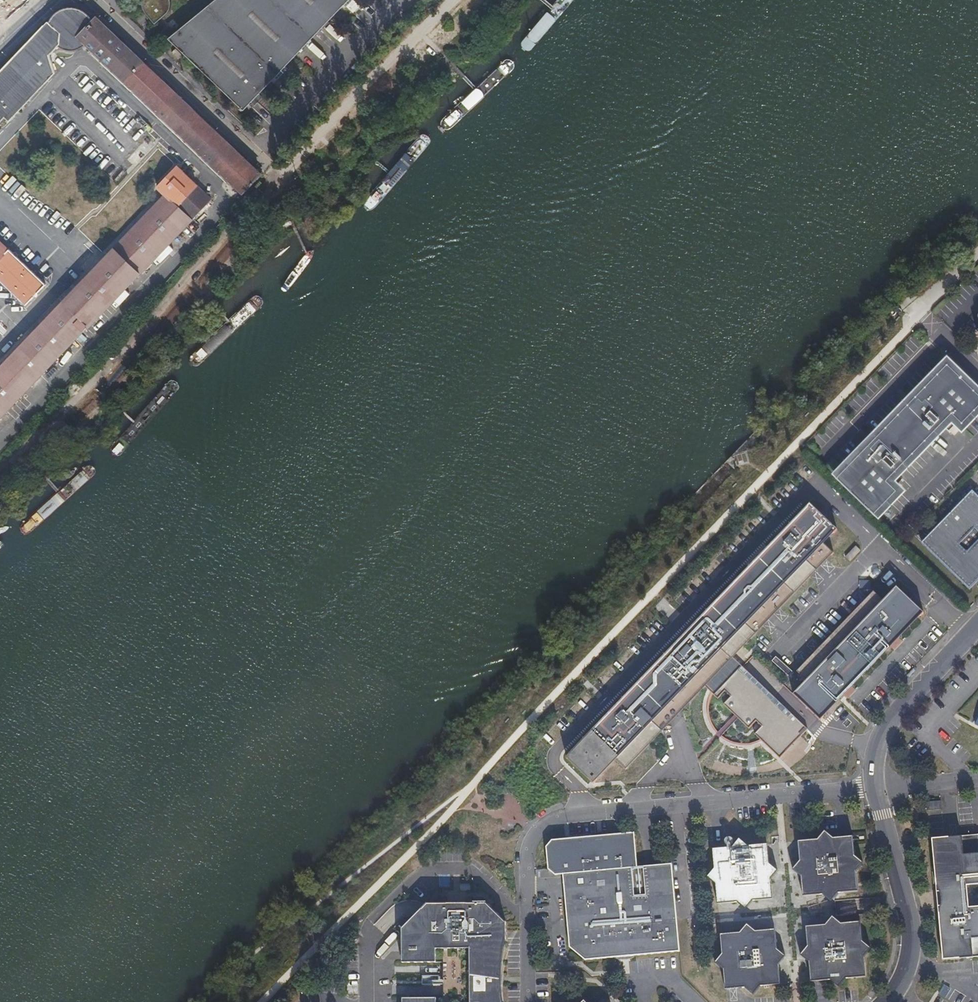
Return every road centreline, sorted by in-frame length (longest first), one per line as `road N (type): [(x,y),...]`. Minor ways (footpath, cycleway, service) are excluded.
road 1 (residential): [(875,786),(546,822),(526,854),(526,1001)]
road 2 (residential): [(90,0),(289,189)]
road 3 (residential): [(875,786),(910,944),(884,1001)]
road 4 (residential): [(977,627),(884,730),(872,758),(875,786)]

